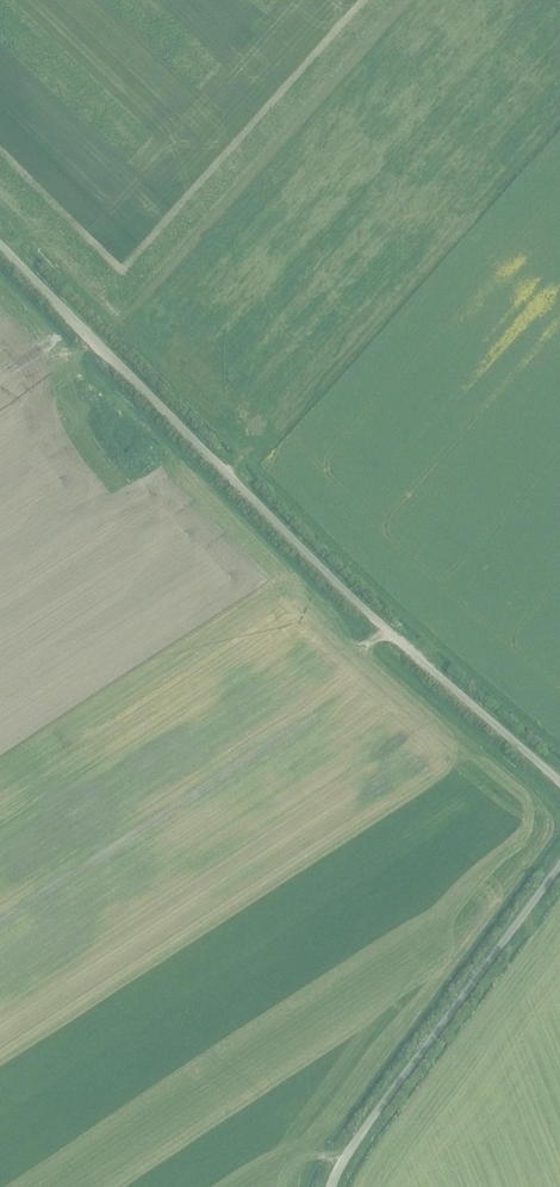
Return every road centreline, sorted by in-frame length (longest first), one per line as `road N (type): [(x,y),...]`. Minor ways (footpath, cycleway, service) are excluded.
road 1 (unclassified): [(559,782),(301,548),(0,245)]
road 2 (unclassified): [(330,1186),(364,1128),(559,864)]

